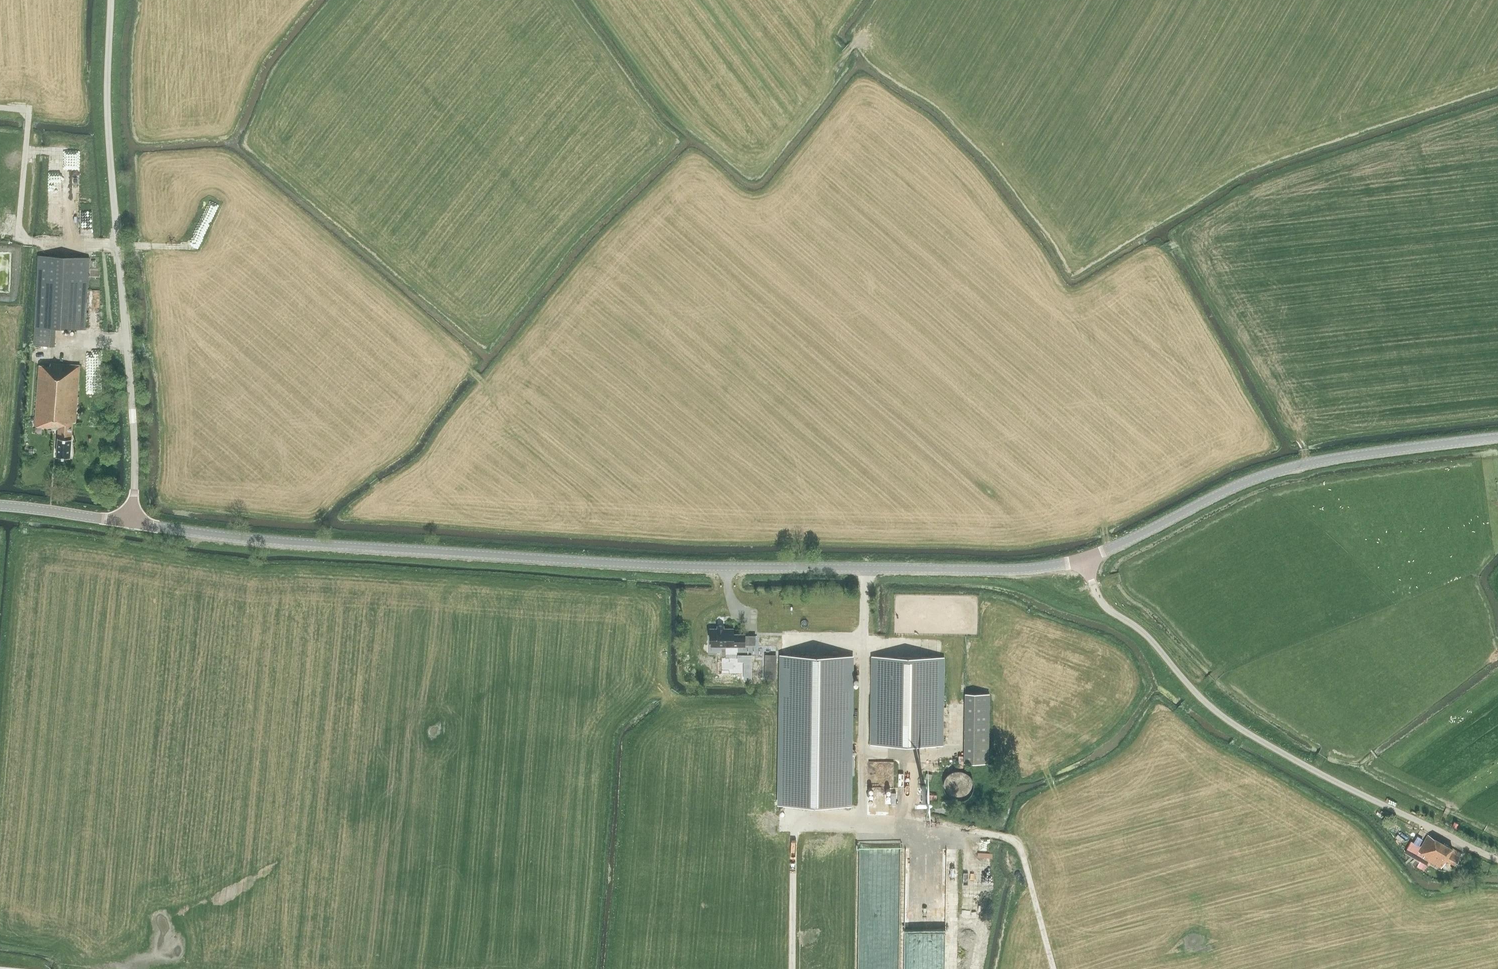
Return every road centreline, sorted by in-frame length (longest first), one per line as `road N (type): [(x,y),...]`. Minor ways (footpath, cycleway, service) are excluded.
road 1 (tertiary): [(1084,559),(1008,569),(646,564),(290,542),(133,523)]
road 2 (unclassified): [(133,523),(132,405),(108,111),(111,0)]
road 3 (unclassified): [(1497,858),(1344,787),(1221,715),(1153,640),(1107,609),(1084,559)]
road 4 (tertiary): [(1084,559),(1281,469),(1497,437)]
road 5 (tertiary): [(0,505),(133,523)]

